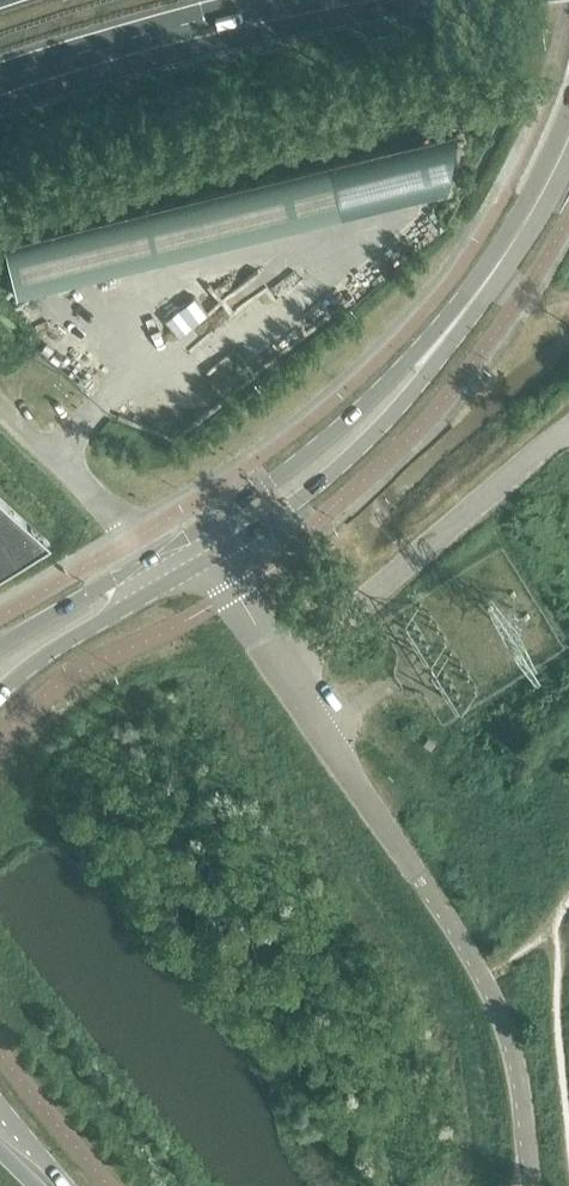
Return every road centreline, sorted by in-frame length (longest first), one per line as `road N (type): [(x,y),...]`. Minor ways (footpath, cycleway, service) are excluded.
road 1 (unclassified): [(531,1185),(518,1082),(492,993),(205,537)]
road 2 (secondary): [(205,537),(433,351),(512,248),(568,140)]
road 3 (motorway): [(0,77),(277,0)]
road 4 (secondary): [(0,693),(158,571)]
road 5 (secondary): [(158,571),(87,593),(0,648)]

